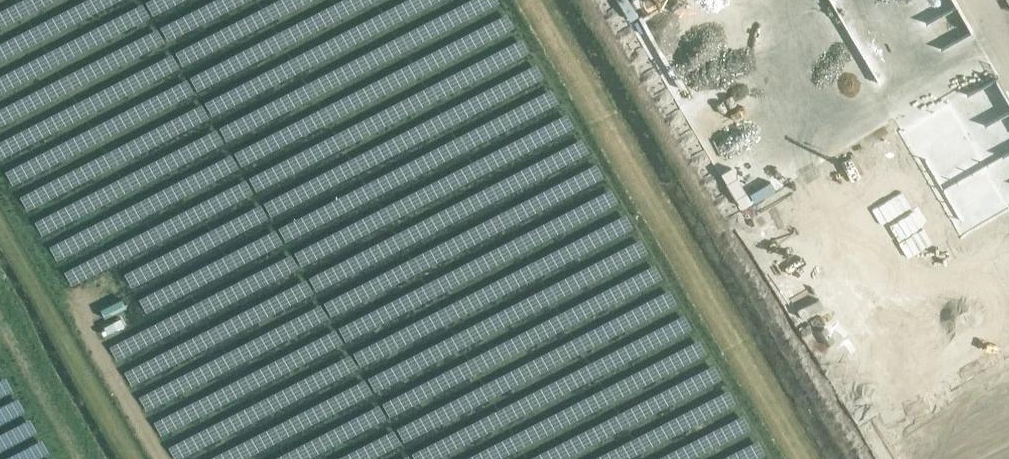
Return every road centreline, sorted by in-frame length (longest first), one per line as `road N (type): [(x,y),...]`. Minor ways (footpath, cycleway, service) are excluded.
road 1 (track): [(81,458),(0,317)]

